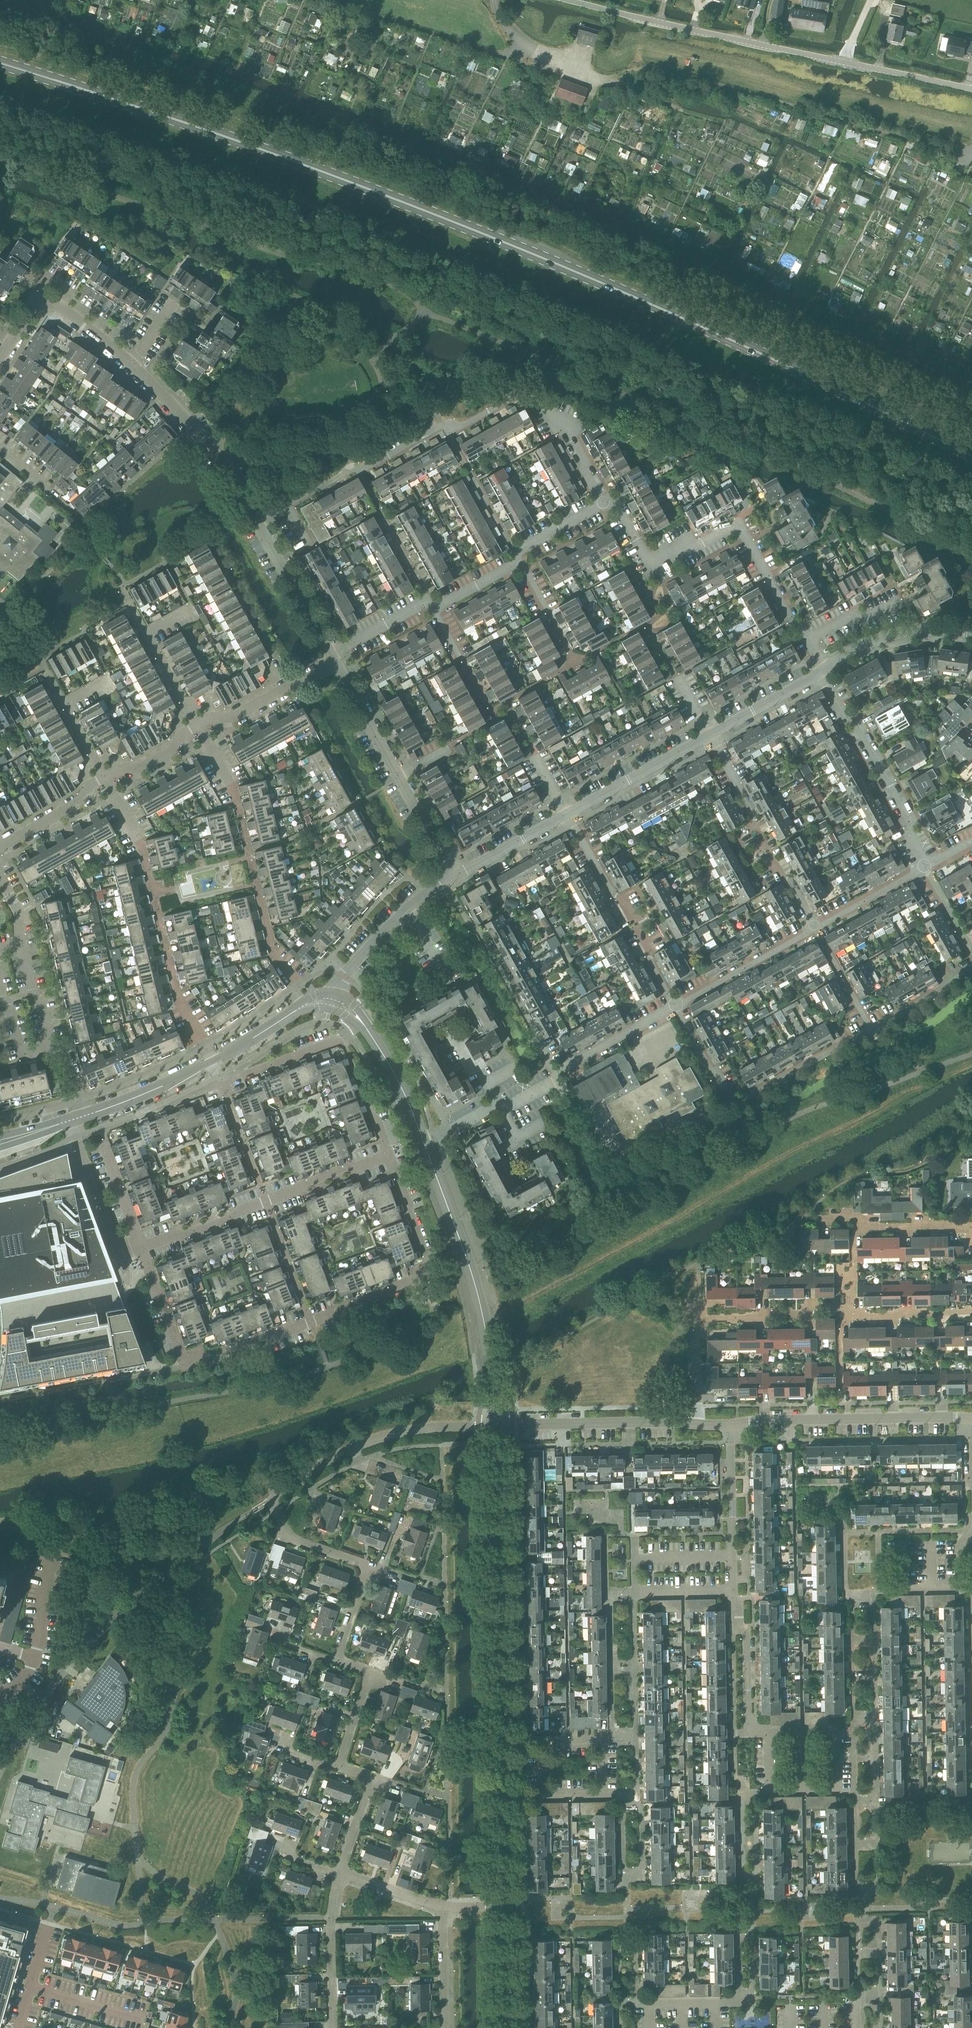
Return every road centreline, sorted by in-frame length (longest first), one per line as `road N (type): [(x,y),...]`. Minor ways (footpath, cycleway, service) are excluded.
road 1 (primary): [(971,455),(384,189),(0,63)]
road 2 (unclassified): [(971,91),(567,0)]
road 3 (unclassified): [(498,1793),(495,1427)]
road 4 (track): [(971,151),(640,67)]
road 5 (residential): [(808,640),(741,530),(650,564),(613,503),(602,501)]
road 6 (residential): [(214,1062),(178,992),(141,842),(105,777)]
road 7 (residential): [(749,1727),(747,1635),(734,1597),(730,1423)]
road 8 (residential): [(305,1005),(296,977),(277,957),(236,797),(197,726)]
road 9 (residential): [(495,1427),(487,1325),(424,1142)]
road 10 (residential): [(141,1247),(184,1367),(311,1322)]
road 11 (residential): [(87,1115),(64,1052),(49,1045),(18,908),(0,879)]
road 12 (residential): [(311,1322),(433,1273),(390,1154)]
road 13 (unclassified): [(271,1500),(323,1462),(385,1435),(495,1427)]
road 14 (residential): [(730,1423),(971,1419)]
road 15 (residential): [(444,424),(460,427),(524,392),(567,430),(602,501)]
road 16 (residential): [(816,929),(753,835),(755,819),(710,736)]
road 17 (residential): [(926,867),(855,720),(820,673)]
road 18 (residential): [(674,1006),(650,948),(567,815)]
road 19 (residential): [(865,1225),(853,1239),(854,1313),(971,1311)]
road 20 (residential): [(495,1427),(699,1424)]
road 21 (residential): [(257,521),(194,429),(129,364)]
road 22 (track): [(333,0),(509,56),(522,43)]
road 23 (residential): [(424,1142),(560,1078),(538,1037)]
road 24 (unclassified): [(333,999),(343,976),(388,927),(455,876)]
road 25 (residential): [(424,1142),(373,1038),(333,999)]
road 26 (unclassified): [(567,815),(710,736)]
road 27 (residential): [(129,364),(43,295),(13,337)]
road 28 (residential): [(674,1006),(816,929)]
road 29 (residential): [(732,1106),(872,1029)]
road 30 (unclassified): [(971,633),(890,638),(820,673)]
road 31 (unclassified): [(339,1872),(329,1916),(332,2027)]
road 32 (residential): [(197,726),(236,715),(335,661)]
road 33 (residential): [(330,653),(257,521)]
road 34 (residential): [(428,599),(356,467)]
road 35 (residential): [(514,551),(444,424)]
road 36 (unclassified): [(120,1255),(70,1121)]
road 37 (residential): [(87,1115),(214,1062)]
road 38 (residential): [(141,1247),(266,1200)]
road 39 (residential): [(266,1200),(390,1154)]
road 40 (residential): [(197,726),(135,610)]
road 41 (residential): [(397,776),(335,661)]
road 42 (residential): [(311,1322),(266,1200)]
road 43 (residential): [(699,1319),(828,1307)]
road 44 (unclassified): [(455,876),(567,815)]
road 45 (unclassified): [(710,736),(820,673)]
road 46 (residential): [(0,846),(77,804),(105,777)]
road 47 (residential): [(816,929),(926,867)]
road 48 (residential): [(266,1200),(222,1082)]
road 49 (unclassified): [(271,1500),(290,1537),(368,1564)]
road 50 (residential): [(222,1082),(338,1039)]
road 51 (residential): [(566,1066),(674,1006)]
road 52 (residential): [(850,1603),(879,1591),(971,1592)]
road 53 (residential): [(770,1733),(771,1790),(837,1789)]
road 54 (unclassified): [(447,2027),(442,1906)]
road 55 (unclassified): [(503,2027),(500,1906)]

